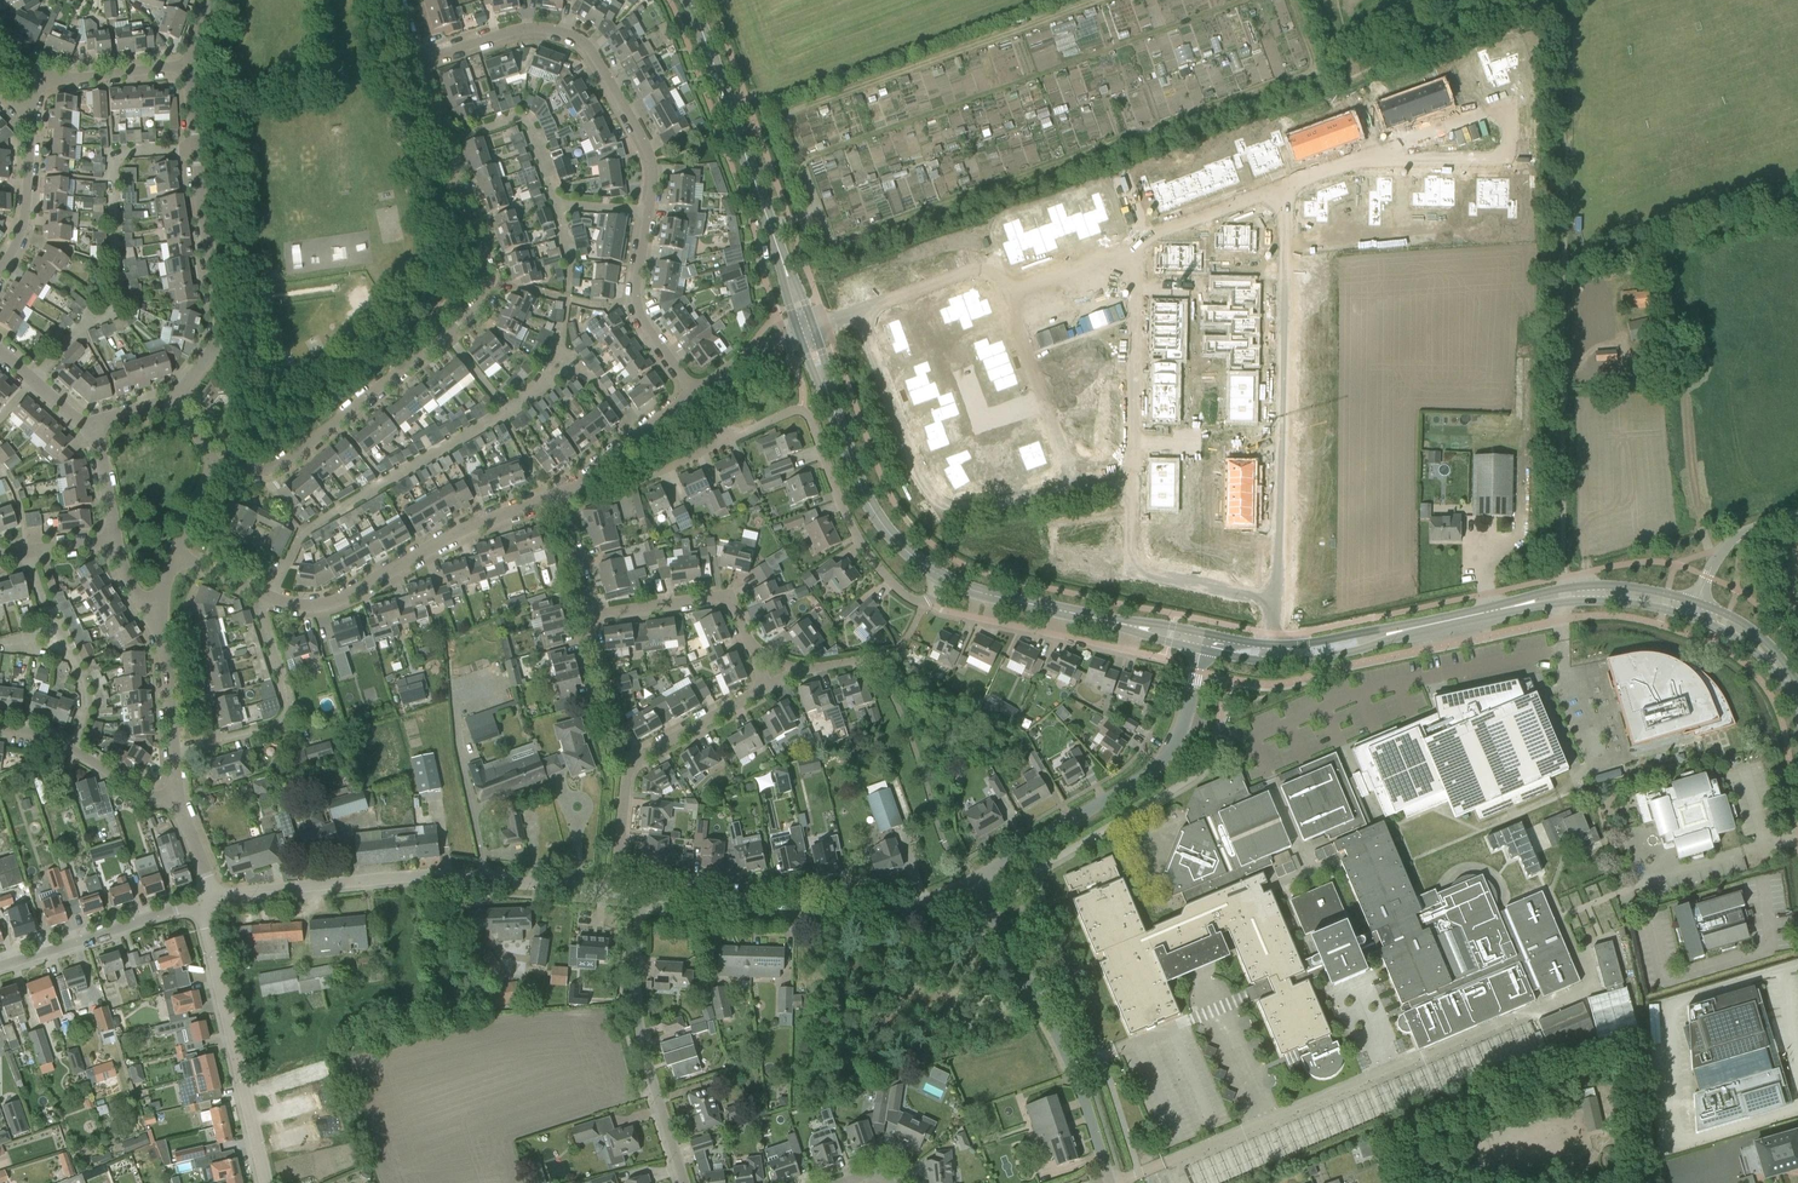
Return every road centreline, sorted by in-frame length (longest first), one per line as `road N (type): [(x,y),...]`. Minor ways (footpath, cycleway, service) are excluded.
road 1 (track): [(828,237),(844,240),(1310,74),(1315,60),(1294,0)]
road 2 (residential): [(215,466),(253,473),(291,458),(487,294),(416,62)]
road 3 (residential): [(694,394),(641,316),(650,159),(590,48),(556,30),(516,29),(416,62)]
road 4 (residential): [(173,558),(301,611),(330,607),(462,530),(558,497)]
road 5 (residential): [(1280,599),(1286,186)]
road 6 (residential): [(177,401),(224,325),(193,150),(189,65)]
road 7 (unclassified): [(972,883),(1144,776),(1183,722),(1202,649)]
road 8 (unclassified): [(640,896),(890,915),(972,883)]
road 9 (residential): [(1071,485),(968,506),(945,501),(921,472),(864,311)]
road 10 (residential): [(1110,1182),(1057,1034),(972,883)]
road 11 (residential): [(1377,154),(1393,141),(1510,99),(1510,163),(1392,160)]
road 12 (track): [(1097,0),(801,108)]
road 13 (residential): [(725,441),(804,412),(856,533),(889,580),(923,604)]
road 14 (track): [(1563,576),(1558,268)]
road 15 (unclassified): [(264,1182),(199,902)]
road 16 (tertiary): [(782,259),(688,0)]
road 17 (residential): [(1280,599),(1134,569),(1135,472)]
road 18 (residential): [(1135,472),(1137,238)]
road 19 (unclassified): [(214,895),(440,877)]
road 20 (tertiary): [(935,576),(878,519),(828,394)]
road 21 (residential): [(998,286),(1071,485)]
road 22 (unclassified): [(0,966),(199,902)]
road 23 (tertiary): [(481,1073),(440,877)]
road 24 (residential): [(589,617),(727,596),(754,649)]
road 25 (tertiary): [(1122,623),(935,576)]
road 26 (residential): [(176,794),(143,794),(71,750),(0,728)]
road 27 (residential): [(176,794),(161,614)]
road 28 (unclassified): [(440,877),(612,894)]
road 29 (residential): [(558,497),(694,394)]
road 30 (tertiary): [(481,1073),(480,1150),(393,1172)]
road 31 (residential): [(625,767),(768,687)]
road 32 (tertiary): [(640,1036),(481,1073)]
road 33 (residential): [(0,268),(26,214),(28,114)]
road 34 (residential): [(1286,186),(1137,238)]
road 35 (residential): [(998,286),(991,267),(864,311)]
road 36 (residential): [(625,767),(589,617)]
road 37 (residential): [(683,1182),(640,1036)]
road 38 (residential): [(803,668),(891,654),(923,604)]
road 39 (residential): [(1137,238),(998,286)]
road 40 (tertiary): [(1278,660),(1358,651),(1420,628)]
road 41 (residential): [(45,80),(189,65)]
road 42 (tertiary): [(1420,628),(1279,643)]
road 43 (tertiary): [(1693,617),(1741,639),(1797,707)]
road 44 (residential): [(640,1036),(640,896)]
road 45 (unclassified): [(1700,601),(1740,533),(1797,513)]
road 46 (tertiary): [(1797,688),(1749,627),(1700,601)]
road 47 (residential): [(612,894),(625,767)]
road 48 (residential): [(93,432),(0,350)]
road 49 (residential): [(589,617),(558,497)]
road 50 (tertiary): [(1700,601),(1642,587),(1580,586)]
road 51 (residential): [(694,394),(797,331)]

